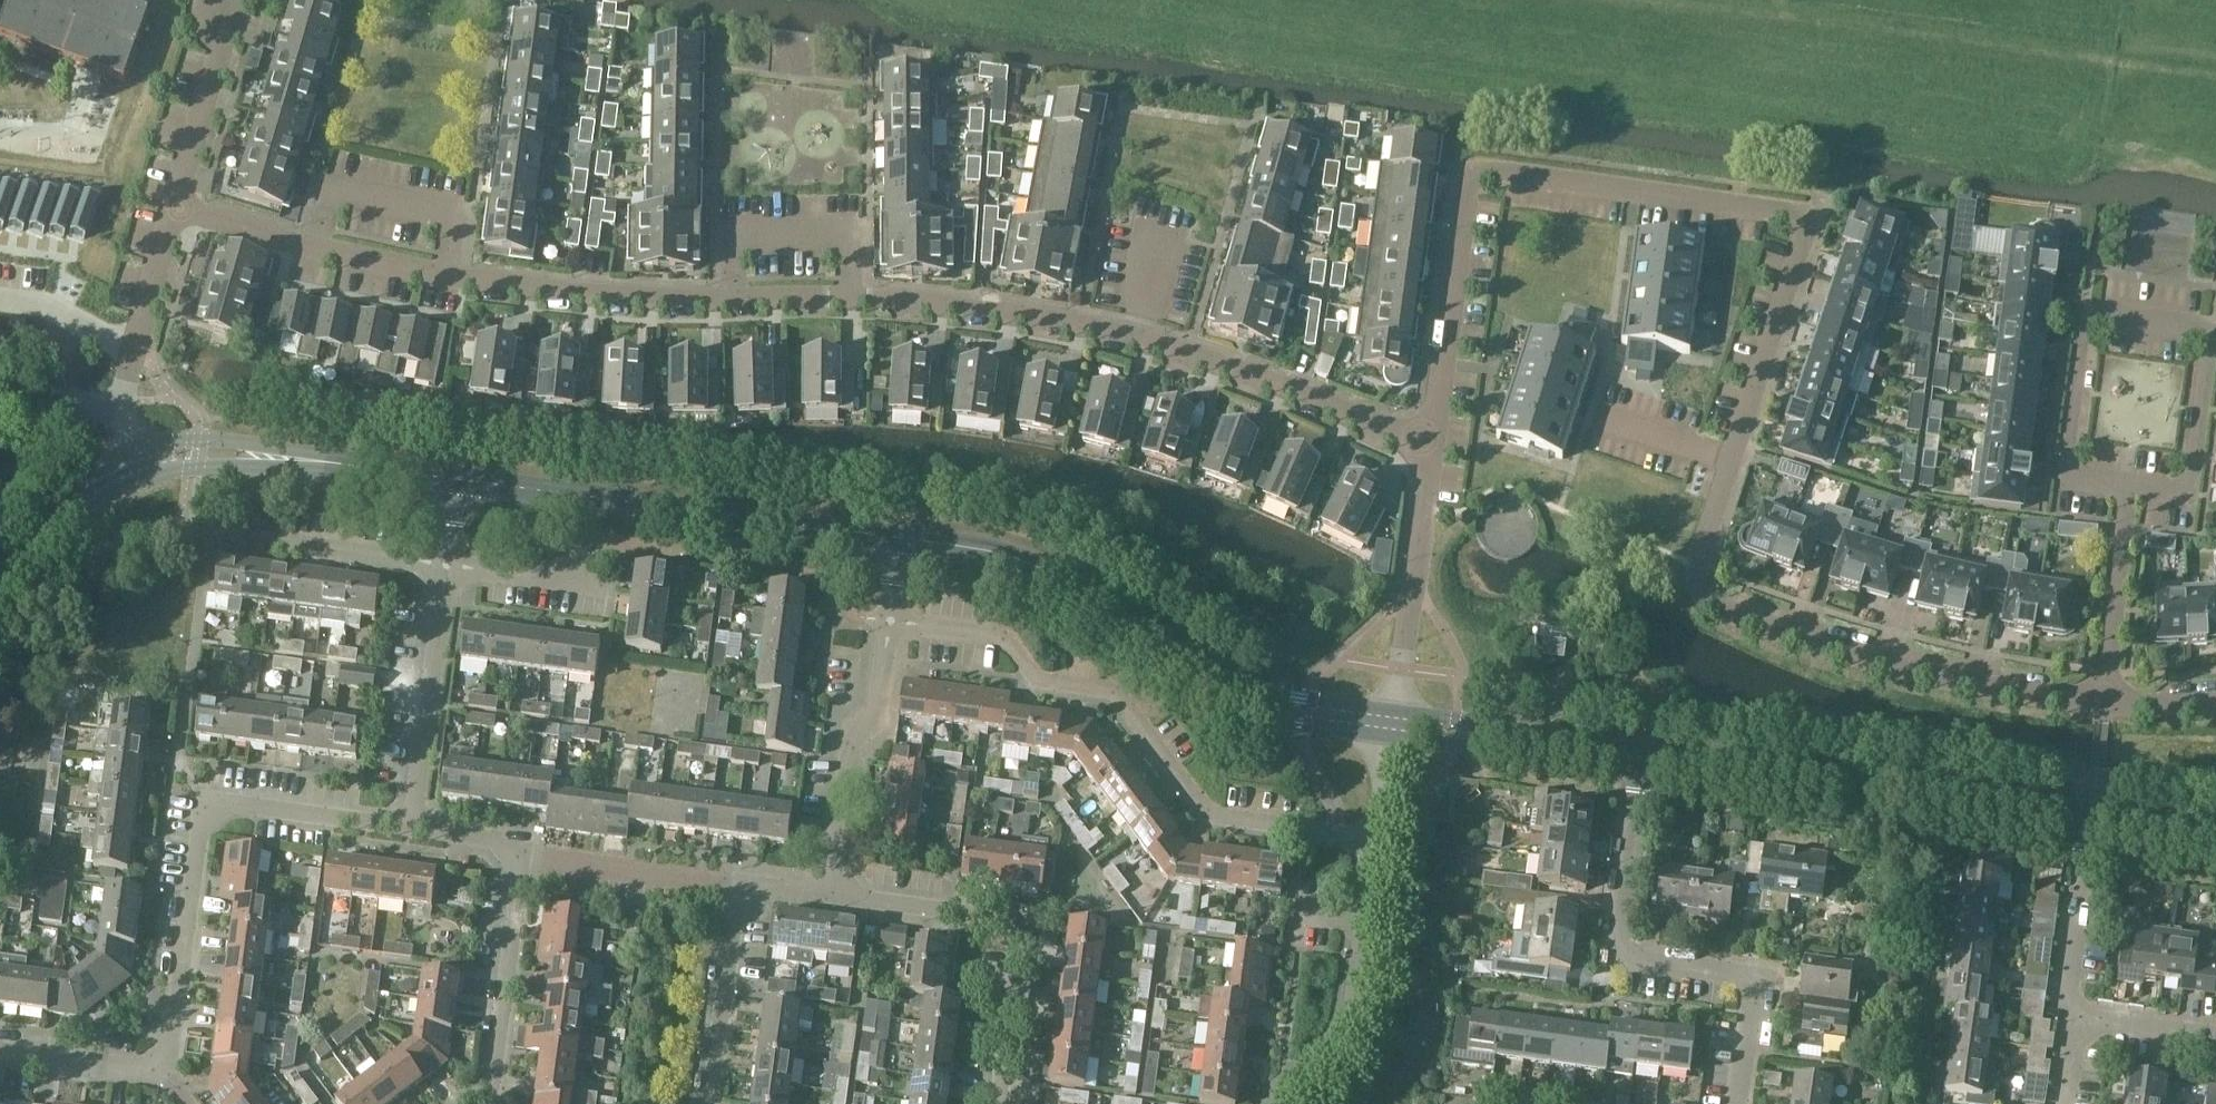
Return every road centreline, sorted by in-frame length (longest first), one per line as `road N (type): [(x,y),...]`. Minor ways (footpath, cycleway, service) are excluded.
road 1 (residential): [(1434,445),(1476,165),(1788,208),(1805,231),(1698,563),(1707,599),(1814,643),(1953,679),(2103,702)]
road 2 (residential): [(1434,445),(1191,348),(1034,315),(849,296),(590,292),(465,277),(178,209)]
road 3 (residential): [(1376,837),(1208,811),(1114,690),(1037,677),(1005,637),(889,619)]
road 4 (residential): [(2127,485),(2186,493),(2207,330),(2084,313),(2063,476)]
road 5 (residential): [(414,827),(232,803),(200,824),(169,1045),(157,1064)]
road 6 (residential): [(1642,757),(1617,958),(1752,977),(1735,1103)]
road 7 (tertiary): [(2092,819),(1642,757)]
road 8 (tertiary): [(896,540),(461,477)]
road 9 (residential): [(829,892),(997,915),(1020,950),(998,1103)]
road 10 (tertiary): [(8,575),(91,505),(139,478),(190,466),(289,468),(326,460)]
road 11 (tertiary): [(1198,671),(1032,563),(988,549),(896,540)]
road 12 (residential): [(1274,1103),(1343,1041),(1356,1007),(1376,837)]
road 13 (residential): [(829,892),(848,744),(876,705),(889,619)]
road 14 (residential): [(464,1103),(490,1084),(520,851)]
road 15 (residential): [(1394,709),(1434,445)]
road 16 (residential): [(414,827),(449,565)]
road 17 (residential): [(711,1103),(738,883)]
road 18 (residential): [(738,883),(520,851)]
road 19 (residential): [(178,209),(243,0)]
road 20 (residential): [(2103,702),(2127,485)]
road 21 (tertiary): [(1198,671),(1226,697),(1278,719),(1390,735)]
road 22 (residential): [(2092,819),(2064,987),(2077,1021)]
road 23 (tertiary): [(1394,709),(1283,694),(1198,671)]
road 24 (tertiary): [(326,460),(242,441),(135,447)]
road 25 (tertiary): [(135,447),(74,482),(41,516),(8,575)]
road 26 (tertiary): [(1390,735),(1491,748),(1551,743)]
road 27 (tertiary): [(1551,743),(1394,709)]
road 28 (residential): [(157,1064),(133,1070),(0,1052)]
road 29 (residential): [(449,565),(299,542)]
road 30 (residential): [(135,353),(178,209)]
road 31 (residential): [(0,299),(47,304),(135,353)]
road 32 (residential): [(2077,1021),(2215,1036)]
road 33 (tertiary): [(461,477),(326,460)]
road 34 (residential): [(123,400),(49,424),(0,418)]
road 35 (residential): [(574,575),(449,565)]
road 36 (tertiary): [(2215,836),(2092,819)]

